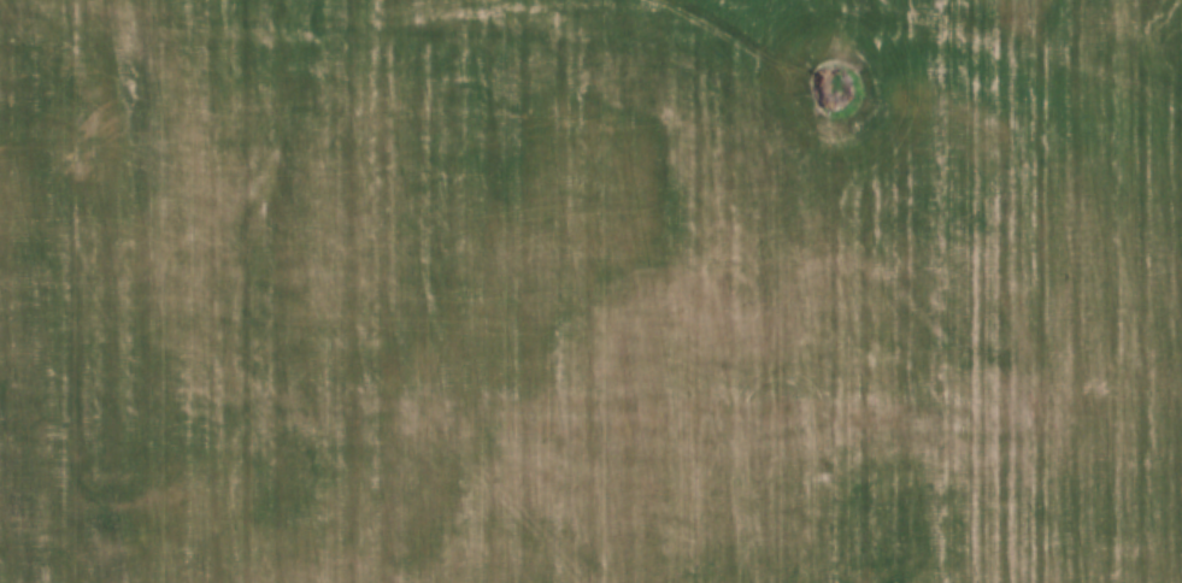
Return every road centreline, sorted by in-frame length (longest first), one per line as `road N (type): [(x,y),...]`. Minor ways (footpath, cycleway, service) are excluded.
road 1 (track): [(706,0),(736,16),(859,36),(955,37),(1034,23),(1045,0)]

